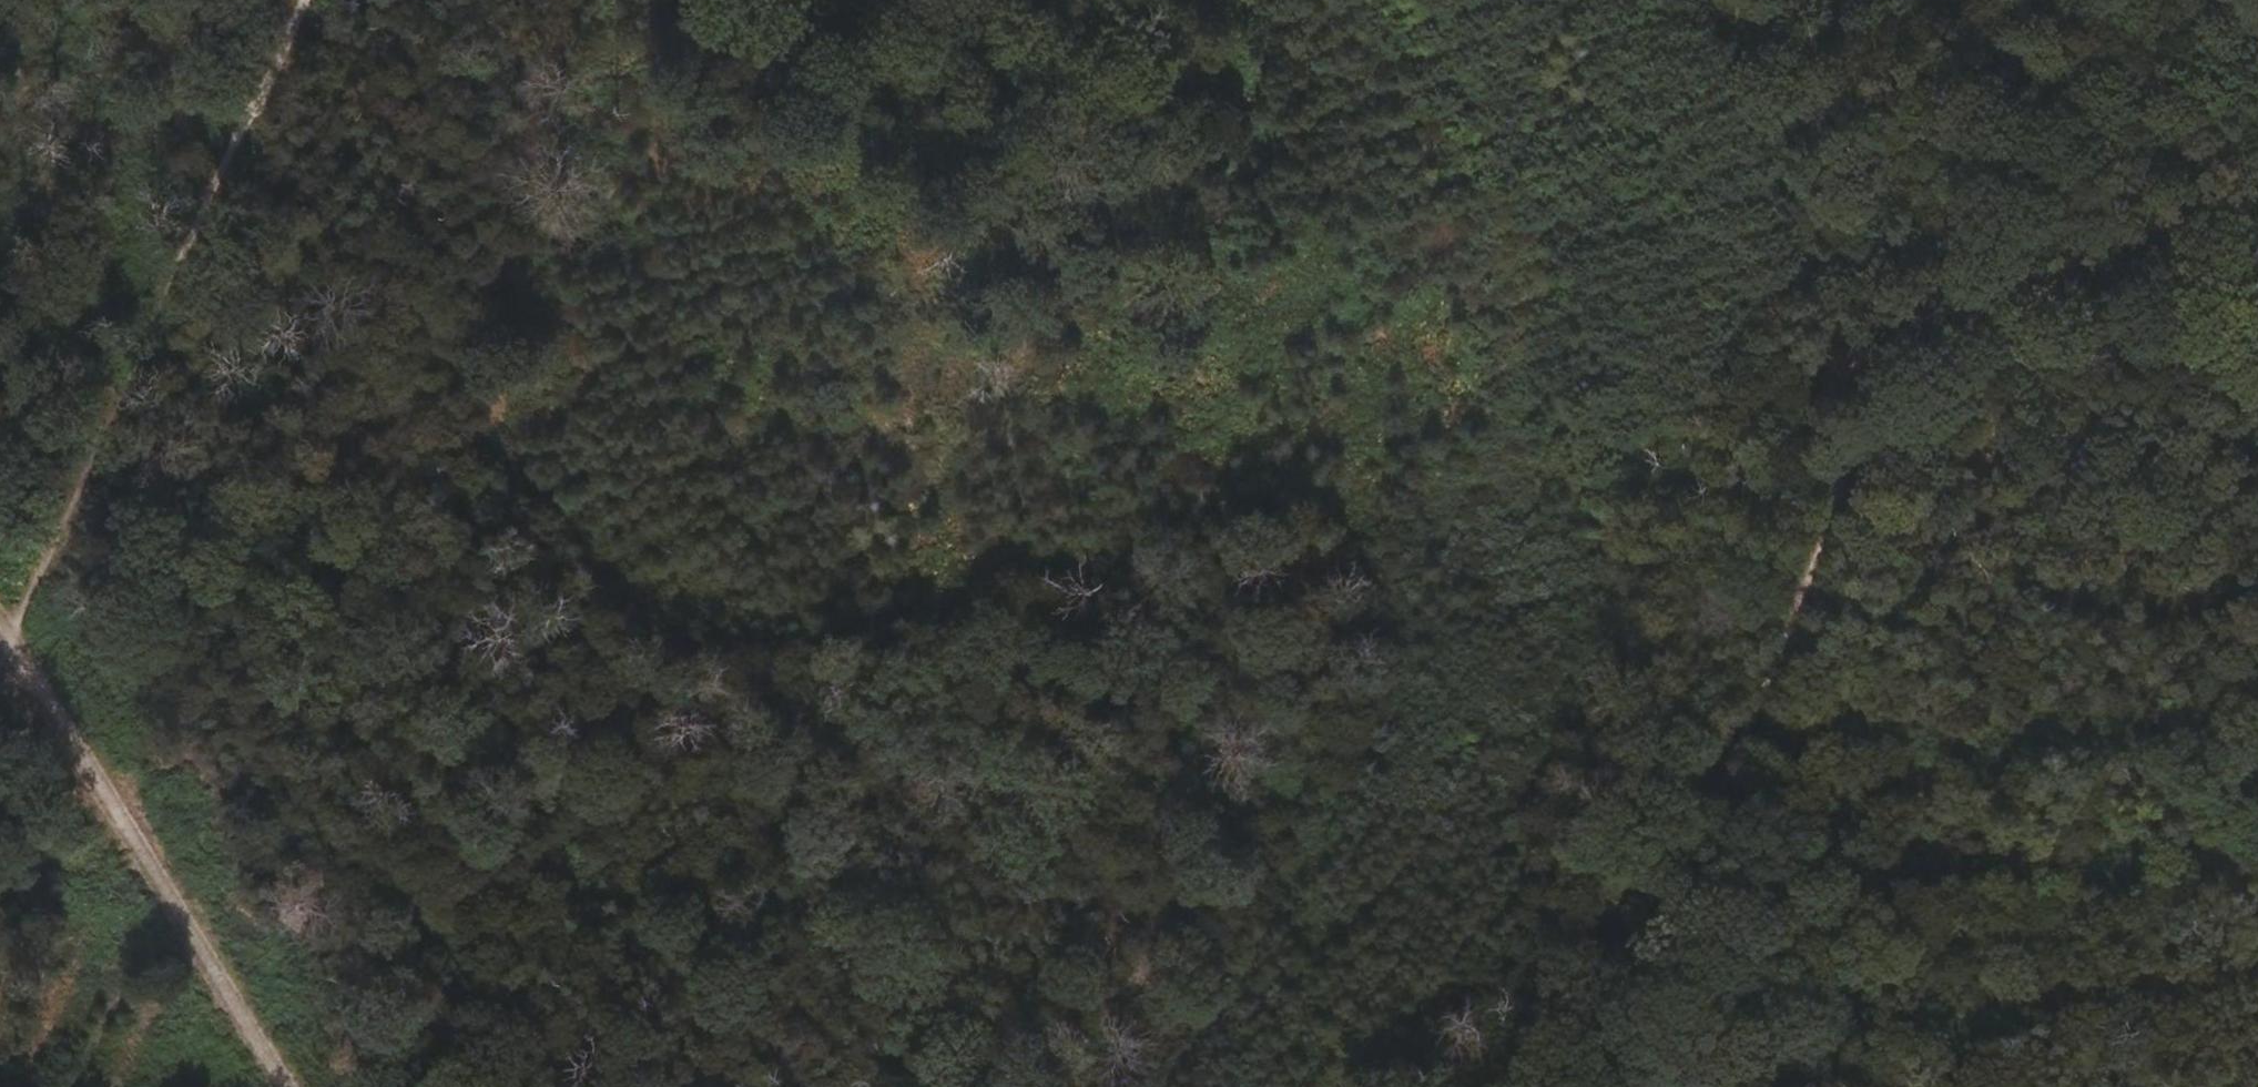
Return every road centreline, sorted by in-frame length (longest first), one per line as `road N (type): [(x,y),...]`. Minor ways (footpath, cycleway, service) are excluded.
road 1 (track): [(1592,1086),(2106,0)]
road 2 (track): [(0,648),(272,1086)]

